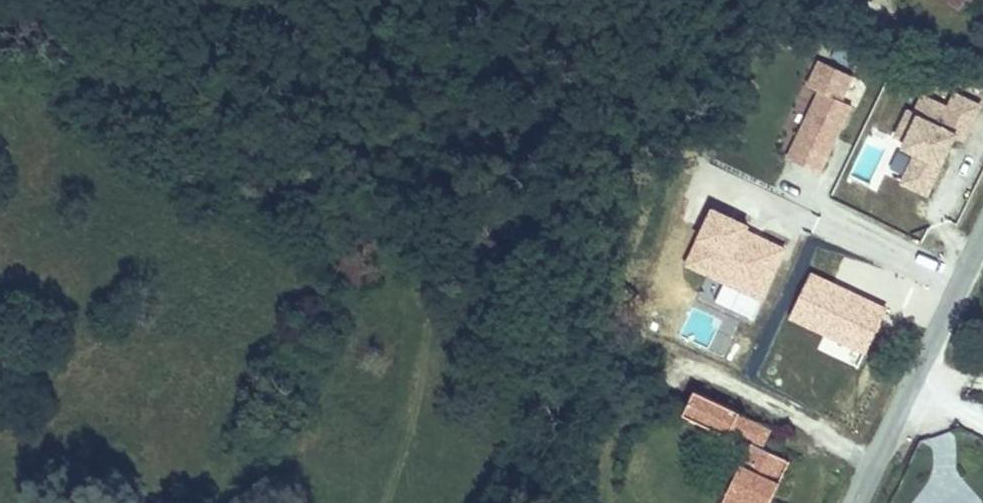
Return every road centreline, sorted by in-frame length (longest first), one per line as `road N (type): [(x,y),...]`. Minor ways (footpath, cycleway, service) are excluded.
road 1 (unclassified): [(851,502),(982,226)]

